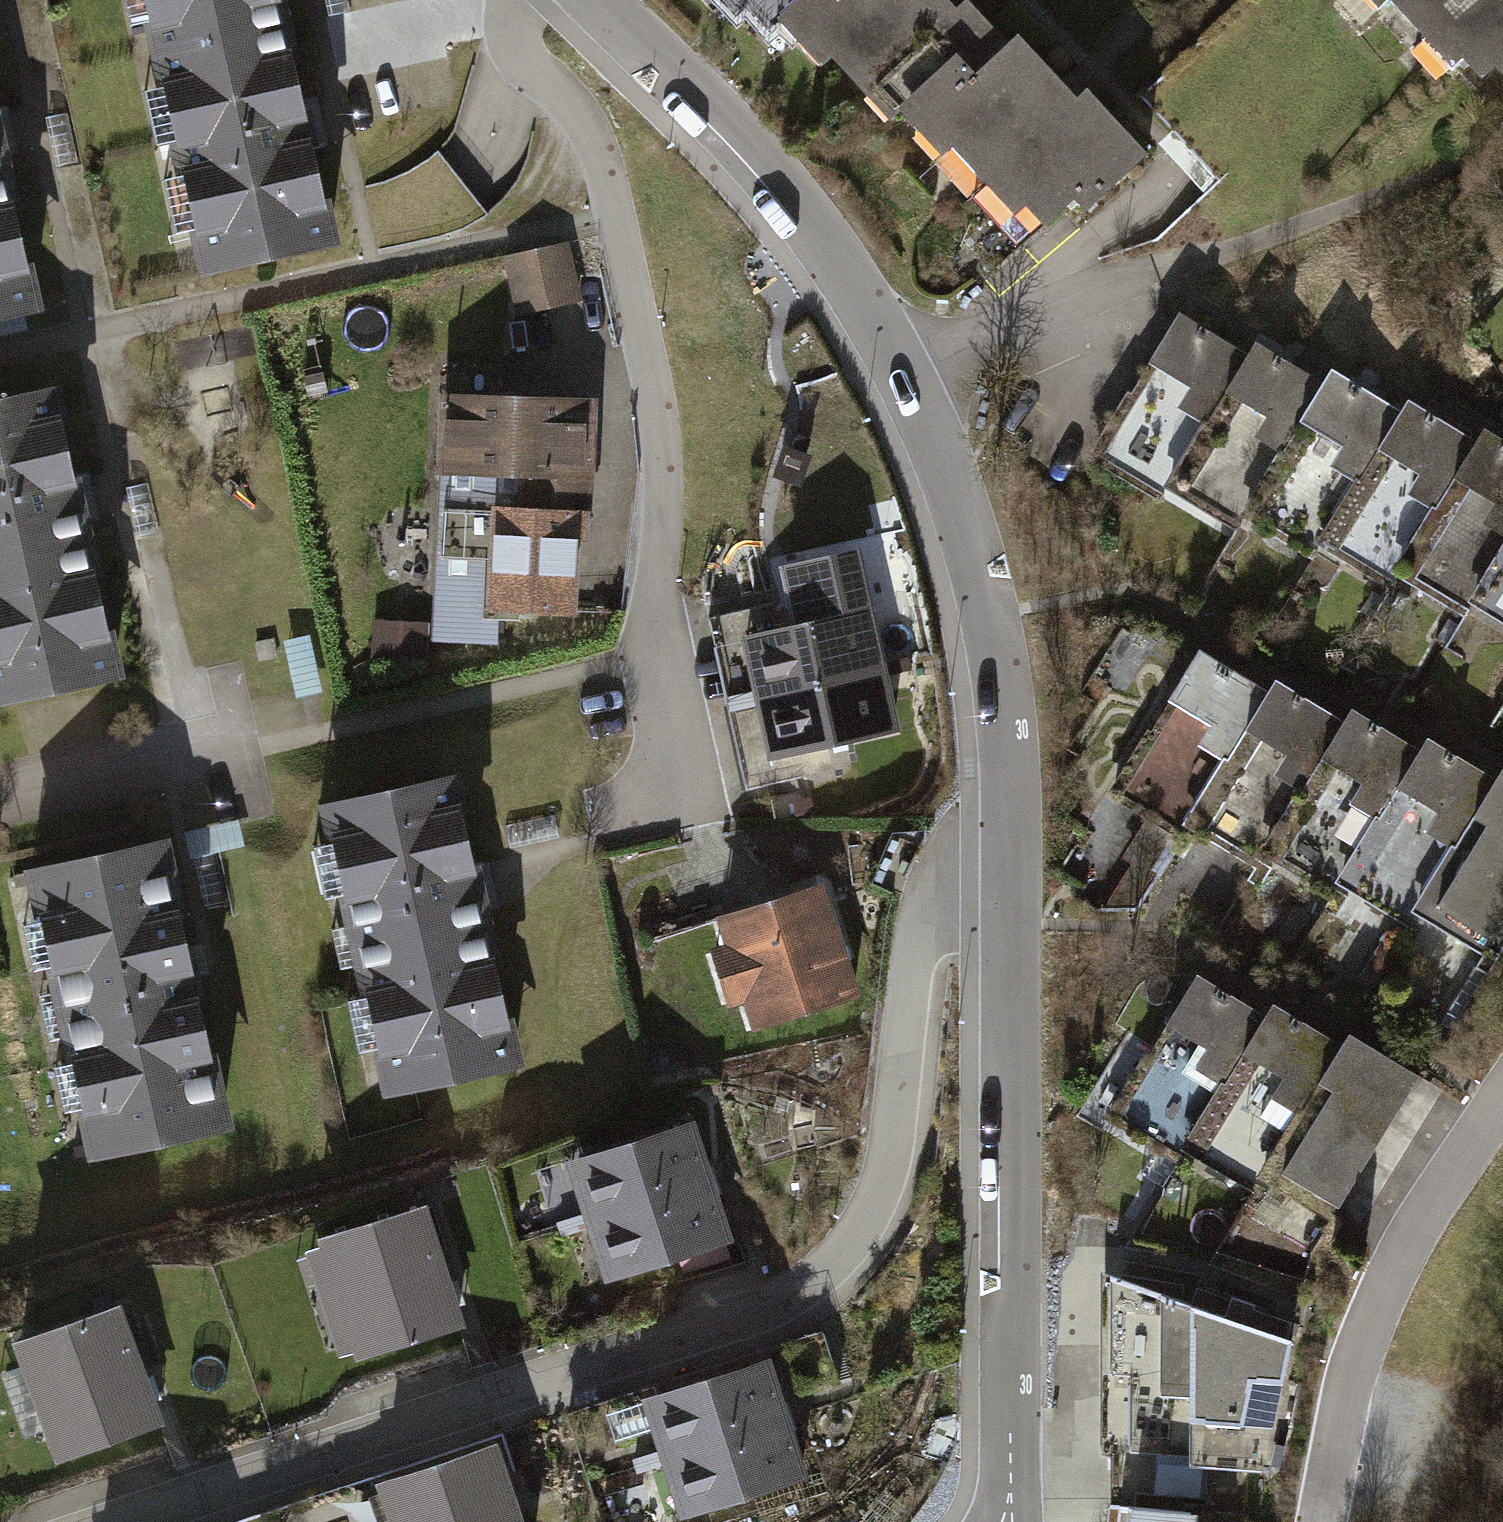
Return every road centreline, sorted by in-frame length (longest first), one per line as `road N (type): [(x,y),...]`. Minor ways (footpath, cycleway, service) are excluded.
road 1 (residential): [(1011,889),(956,890),(926,919),(891,1163),(866,1231),(801,1296),(703,1341),(134,1521)]
road 2 (residential): [(598,0),(768,173),(899,362),(986,616),(1004,722),(1011,889)]
road 3 (residential): [(509,0),(497,19),(584,142),(615,221),(658,420),(661,541),(649,662),(678,803)]
road 4 (residential): [(1011,889),(1014,1521)]
road 5 (residential): [(1320,1521),(1357,1365),(1400,1255),(1502,1104)]
road 6 (residential): [(0,800),(190,757)]

